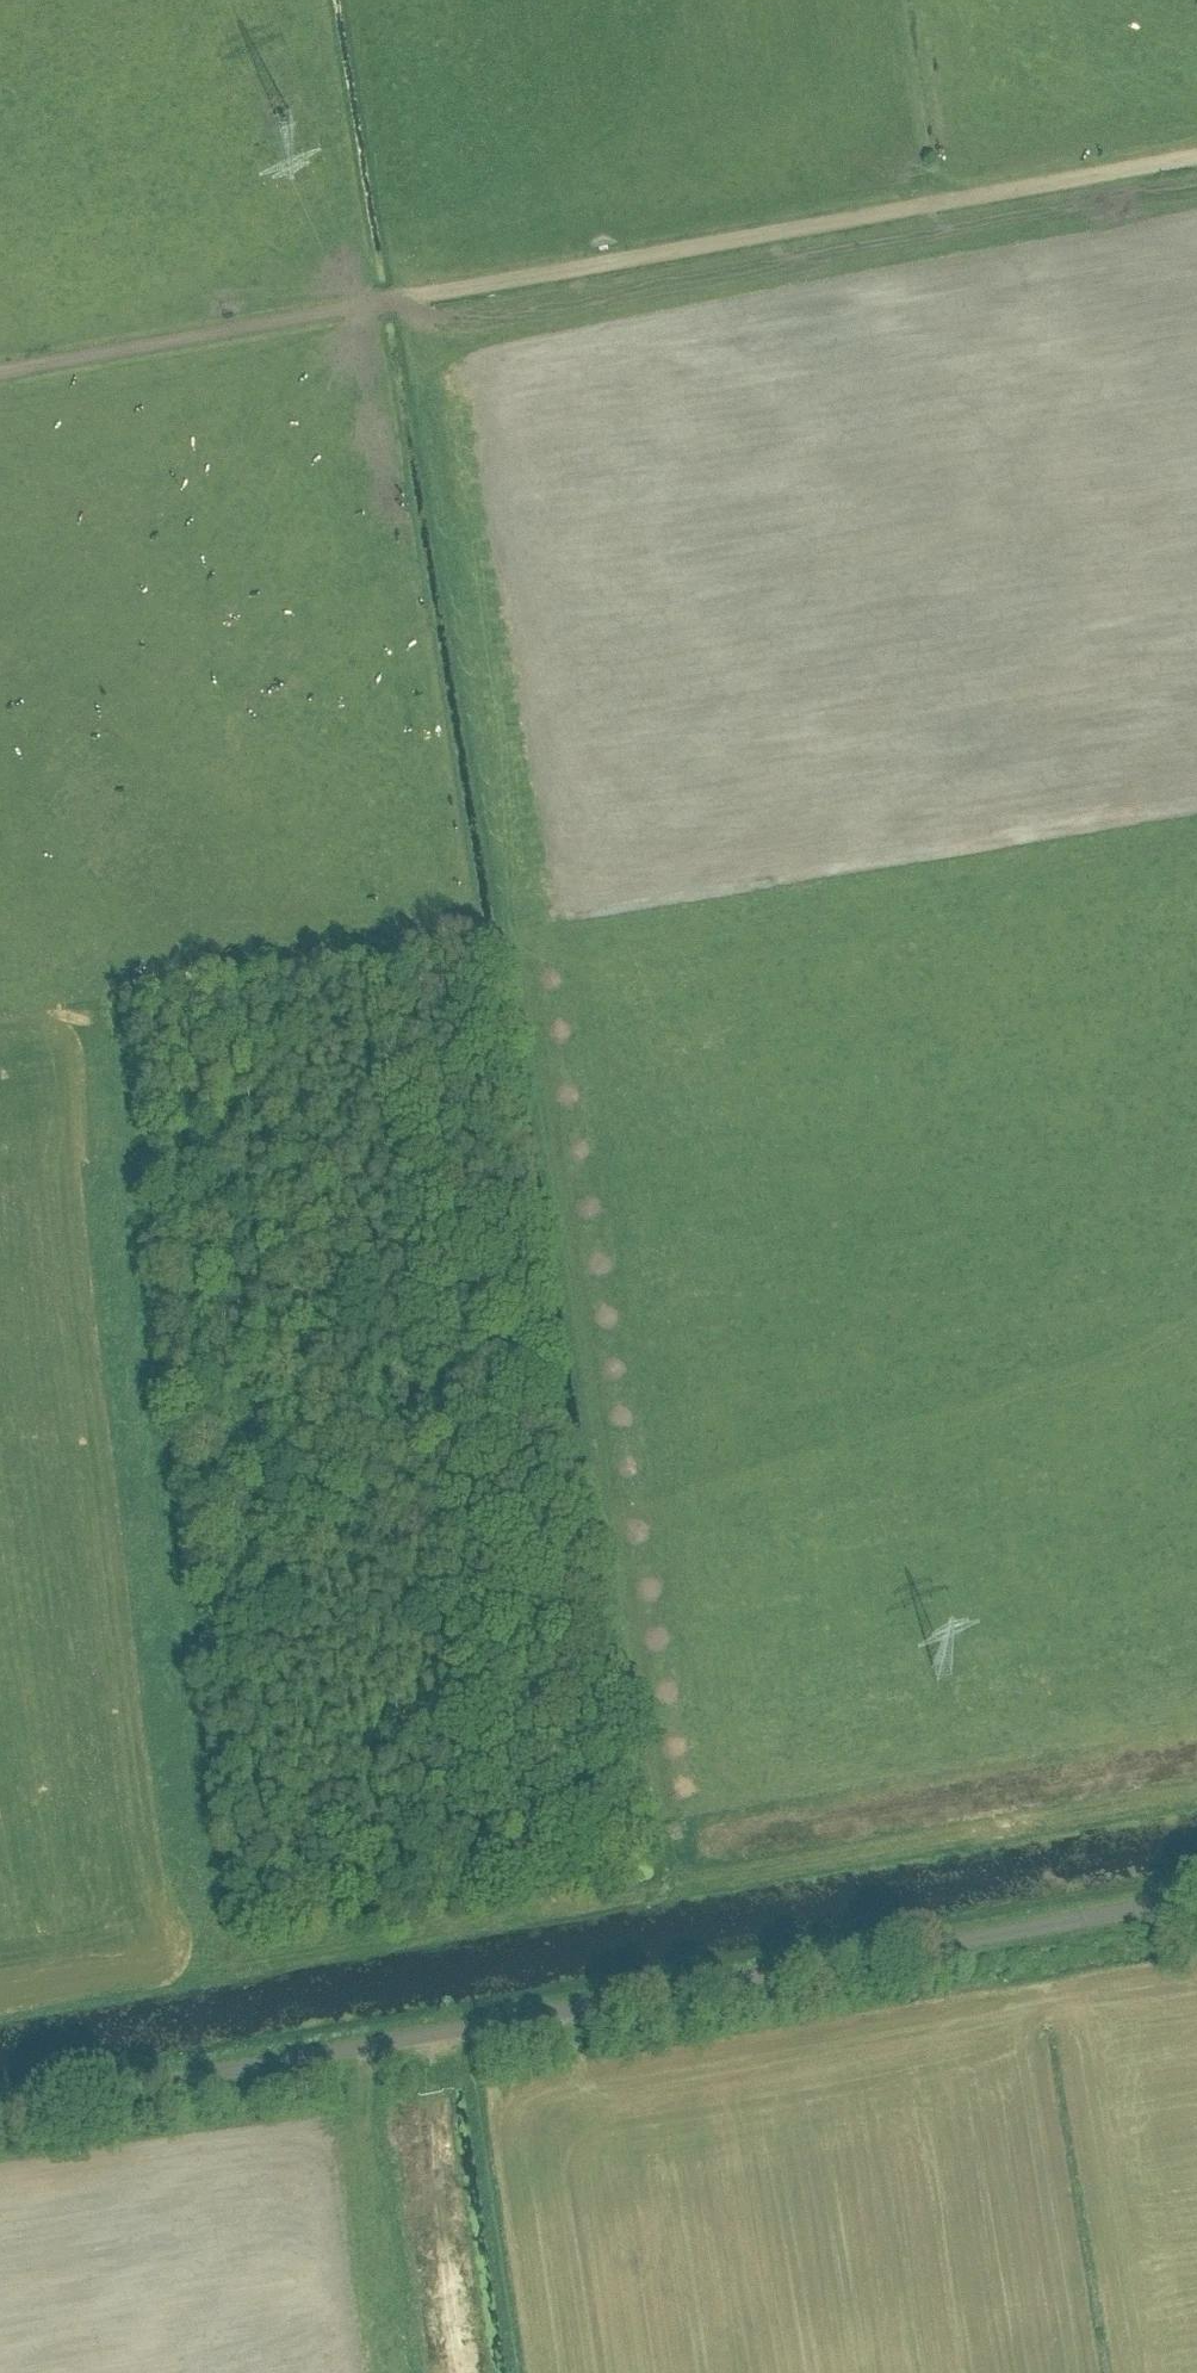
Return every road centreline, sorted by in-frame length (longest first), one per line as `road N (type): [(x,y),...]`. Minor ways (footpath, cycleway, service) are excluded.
road 1 (track): [(0,370),(1196,158)]
road 2 (unclassified): [(0,2111),(1196,1900)]

